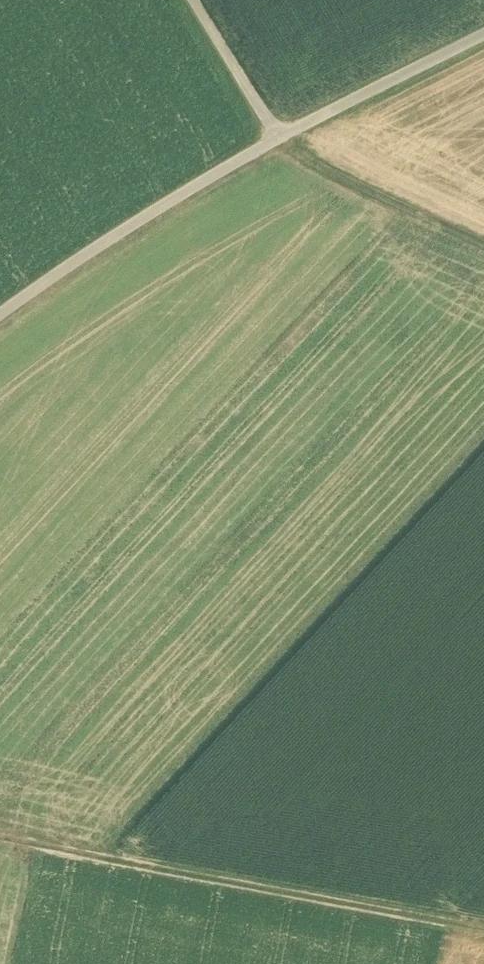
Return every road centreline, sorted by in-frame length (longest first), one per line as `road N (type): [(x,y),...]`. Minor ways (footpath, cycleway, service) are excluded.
road 1 (track): [(0,840),(483,929)]
road 2 (track): [(277,138),(0,318)]
road 3 (track): [(483,250),(302,161),(277,138)]
road 4 (track): [(483,33),(277,138)]
road 5 (track): [(277,138),(194,0)]

